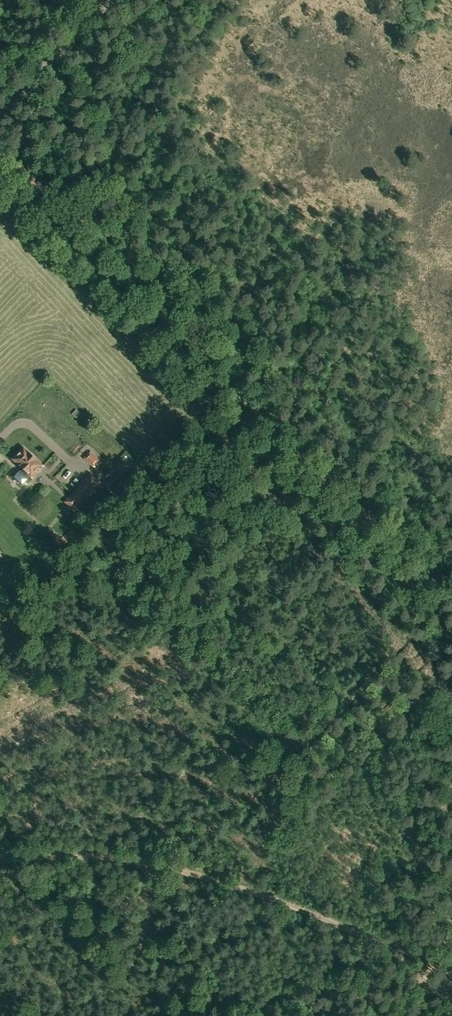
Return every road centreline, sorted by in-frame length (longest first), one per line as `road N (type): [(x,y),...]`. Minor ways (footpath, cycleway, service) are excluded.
road 1 (track): [(1,155),(113,243),(309,461),(451,586)]
road 2 (track): [(0,863),(85,860),(196,879),(363,940),(451,996)]
road 3 (track): [(326,1015),(390,954),(451,853)]
road 4 (tertiary): [(0,115),(108,0)]

